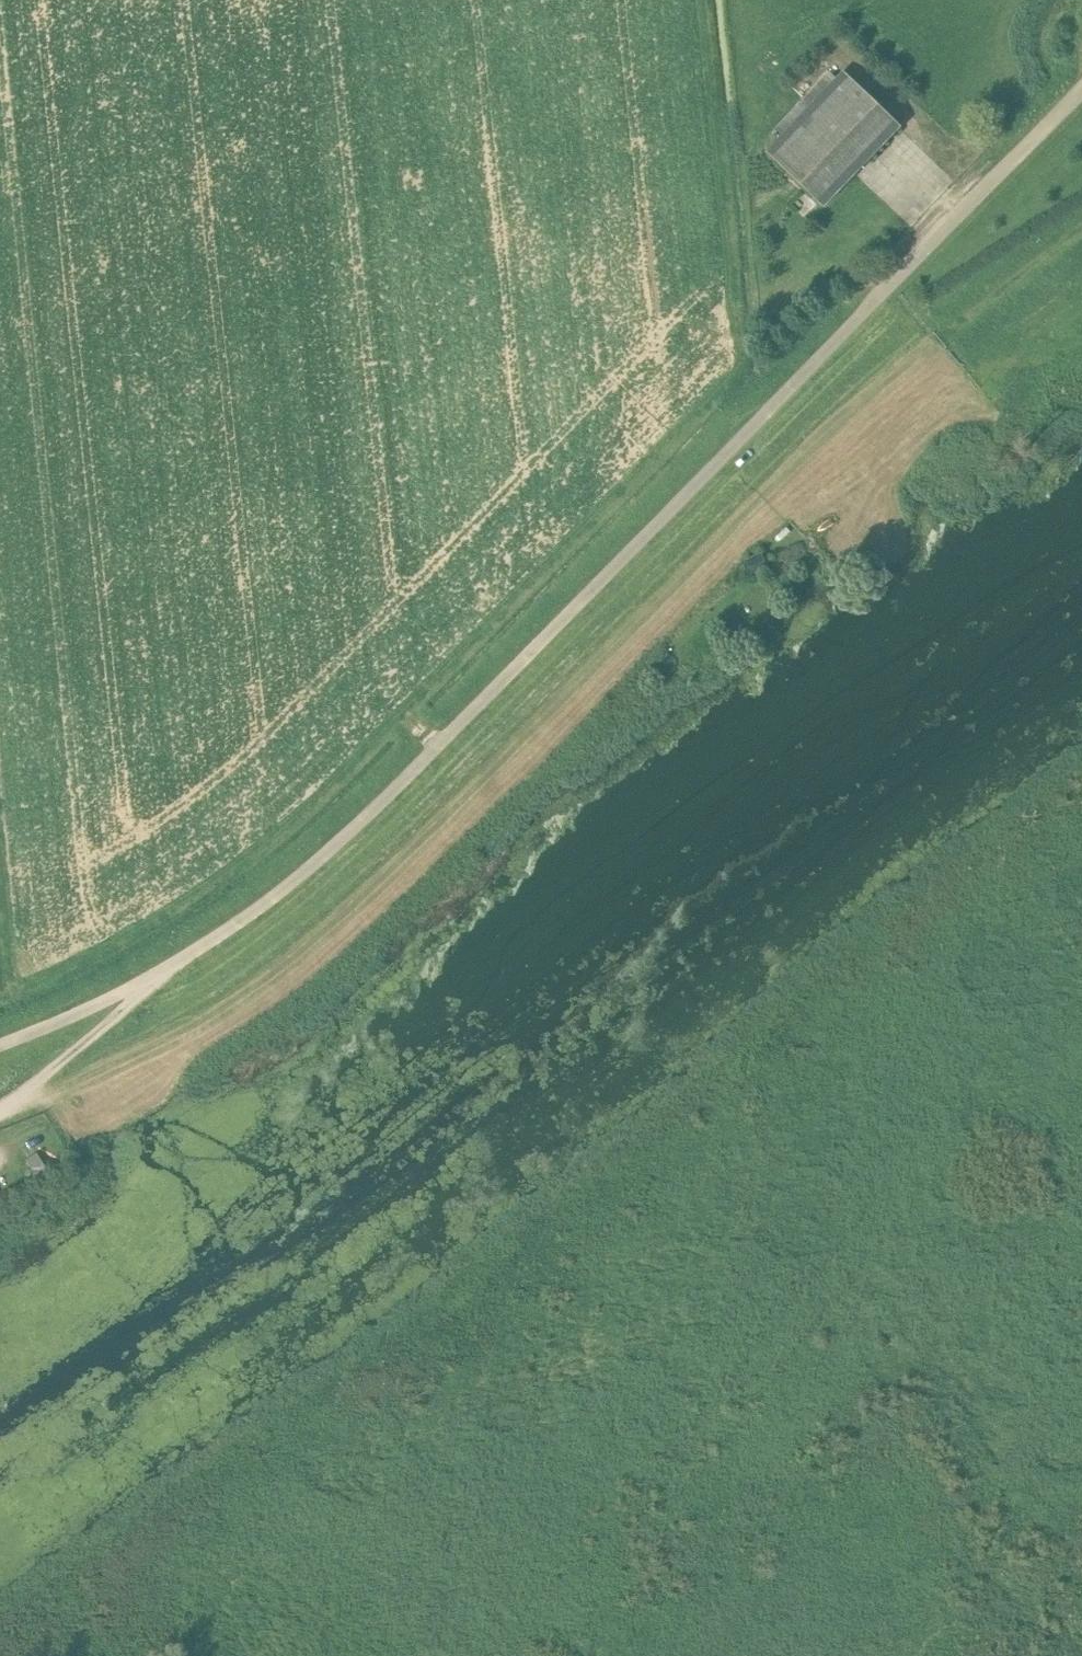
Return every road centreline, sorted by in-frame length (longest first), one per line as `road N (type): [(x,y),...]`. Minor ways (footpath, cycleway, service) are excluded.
road 1 (unclassified): [(0,1038),(157,974),(348,844),(1081,78)]
road 2 (track): [(1081,232),(795,463),(370,903),(265,993),(0,1123)]
road 3 (track): [(157,974),(50,1077),(0,1108)]

